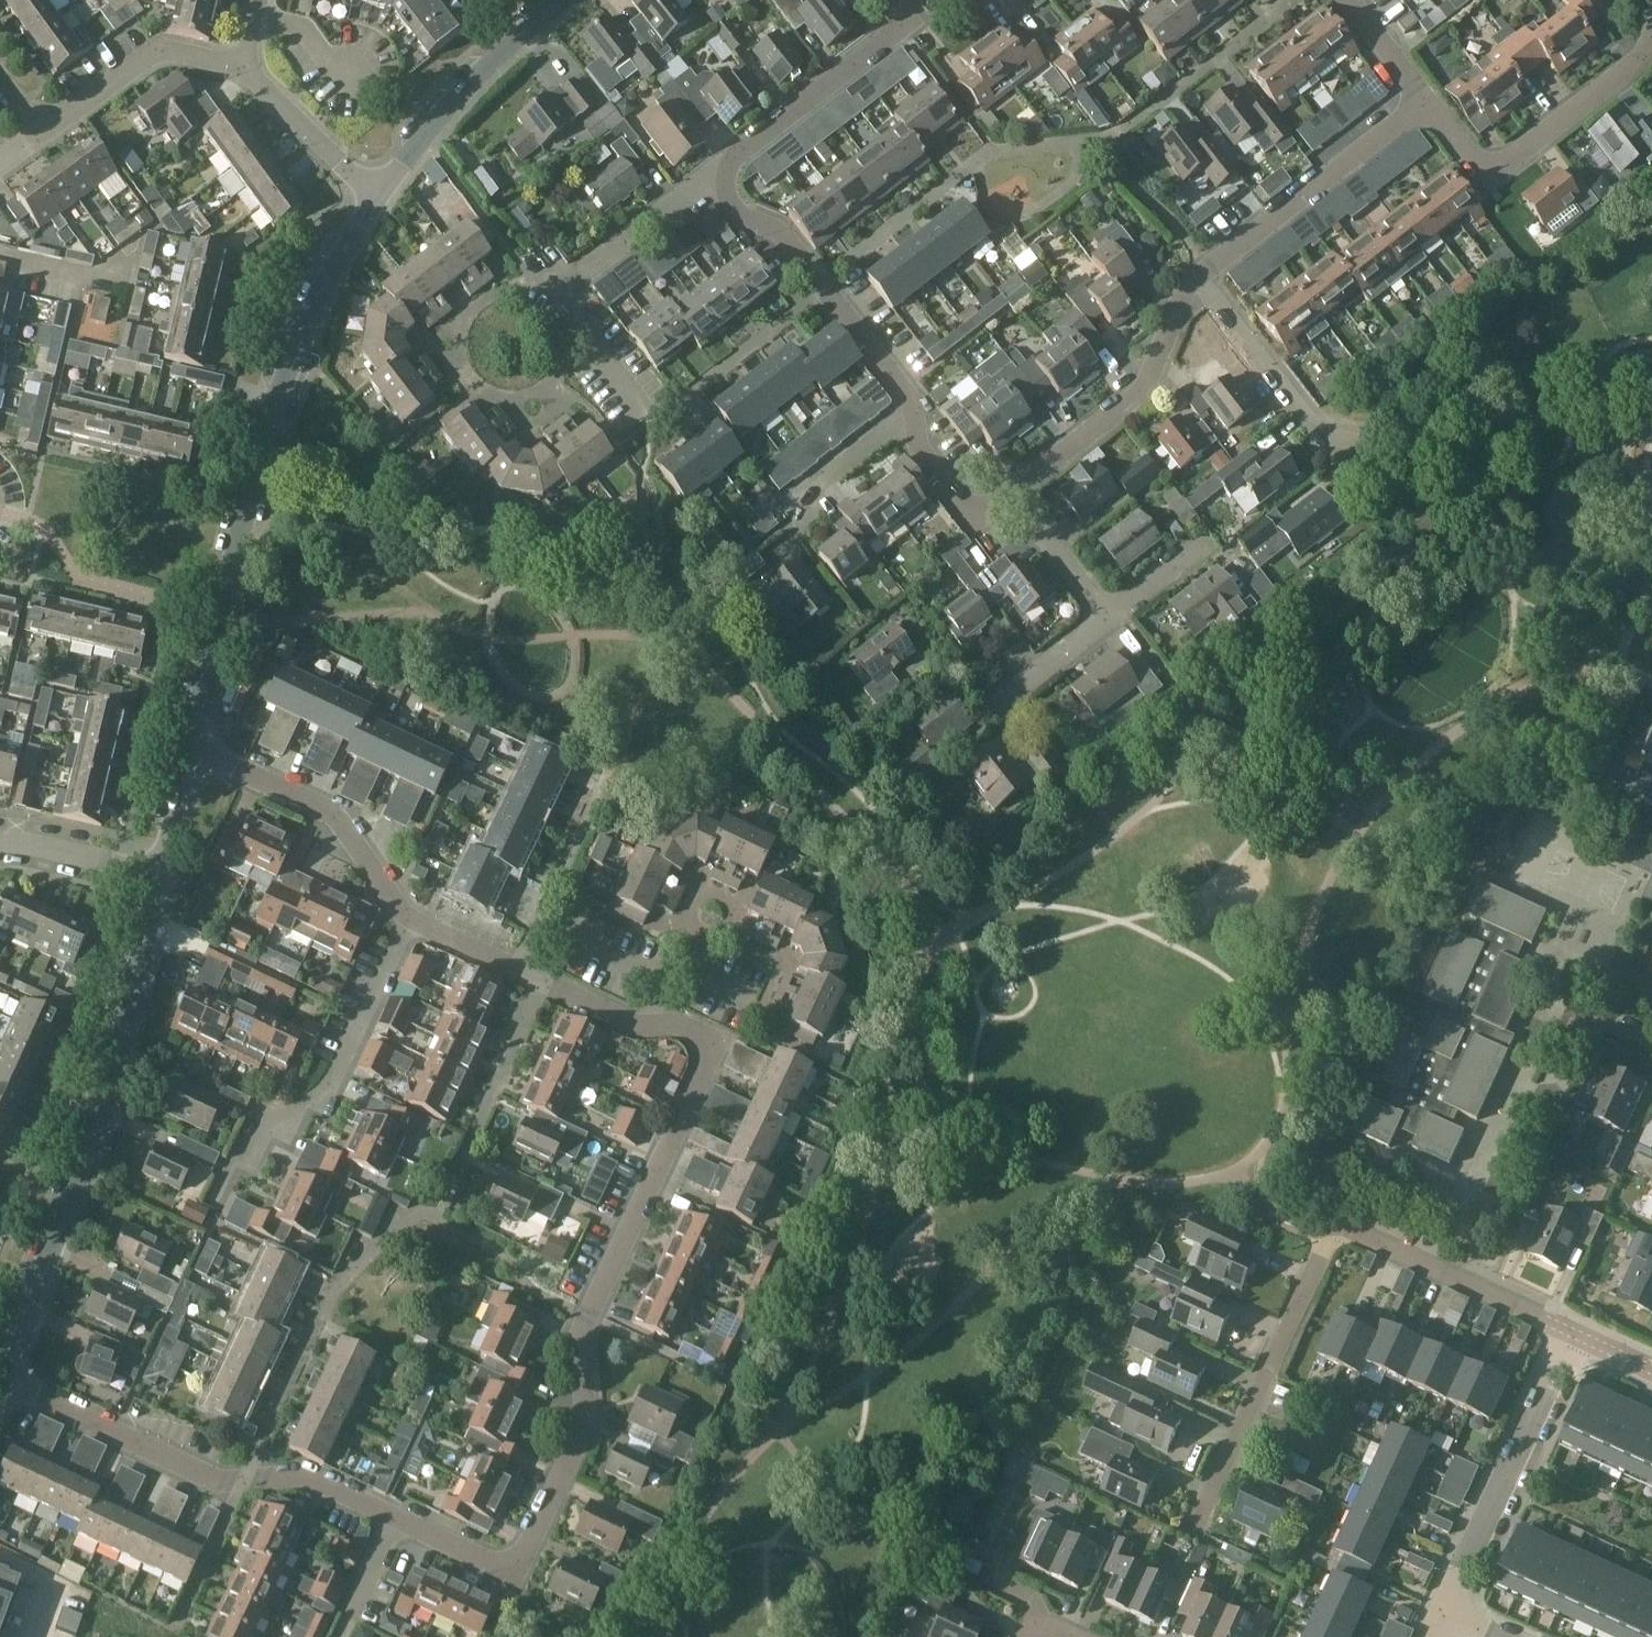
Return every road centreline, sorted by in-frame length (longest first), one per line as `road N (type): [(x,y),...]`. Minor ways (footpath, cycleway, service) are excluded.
road 1 (residential): [(543,983),(631,1026),(697,1033),(703,1071),(587,1315),(580,1337),(582,1429),(528,1547),(516,1560),(487,1562),(395,1517)]
road 2 (residential): [(244,1482),(339,1281),(436,1198),(468,1148),(543,983)]
road 3 (unclassified): [(190,749),(265,438),(306,323),(378,195)]
road 4 (unclassified): [(1,1381),(101,1115),(158,874)]
road 5 (residential): [(650,417),(557,291),(728,164)]
road 6 (residential): [(216,1206),(245,1139),(292,1117),(348,1058),(411,924)]
road 7 (residential): [(1208,1506),(1325,1236),(1344,1227)]
road 8 (residential): [(1427,101),(1479,166),(1510,163),(1589,103),(1651,38)]
road 9 (residential): [(1448,1610),(1573,1334)]
road 10 (residential): [(190,749),(333,814),(411,924)]
road 11 (residential): [(1195,277),(1427,101)]
road 12 (residential): [(1017,494),(1152,387),(1195,277)]
road 13 (residential): [(1373,435),(1343,454),(1195,277)]
road 14 (residential): [(244,1482),(210,1479),(1,1381)]
road 15 (unclassified): [(378,195),(440,117),(556,0)]
road 16 (residential): [(1573,1334),(1344,1227)]
road 17 (residential): [(244,67),(161,51),(37,132)]
road 18 (residential): [(902,30),(728,164)]
road 19 (residential): [(1111,137),(1259,25),(1275,0)]
road 20 (residential): [(606,781),(516,971)]
road 21 (residential): [(378,195),(244,67)]
road 22 (residential): [(822,289),(956,176)]
road 23 (residential): [(683,393),(822,289)]
road 24 (residential): [(728,164),(728,191),(742,218),(771,227),(822,289)]
road 25 (residential): [(244,1482),(173,1630)]
road 26 (residential): [(158,874),(0,841)]
road 27 (residential): [(822,289),(909,399),(915,418)]
road 28 (residential): [(395,1517),(308,1477),(244,1482)]
road 29 (residential): [(915,418),(920,453),(961,503),(993,507),(1017,494)]
road 30 (residential): [(1111,619),(1017,494)]
road 31 (residential): [(794,511),(915,418)]
road 32 (residential): [(1111,619),(1220,527)]
road 33 (residential): [(339,1636),(395,1517)]
road 34 (residential): [(1001,689),(1111,619)]
road 35 (residential): [(0,254),(91,277),(120,256)]
road 36 (unclassified): [(158,874),(190,749)]
road 37 (residential): [(1427,101),(1348,0)]

